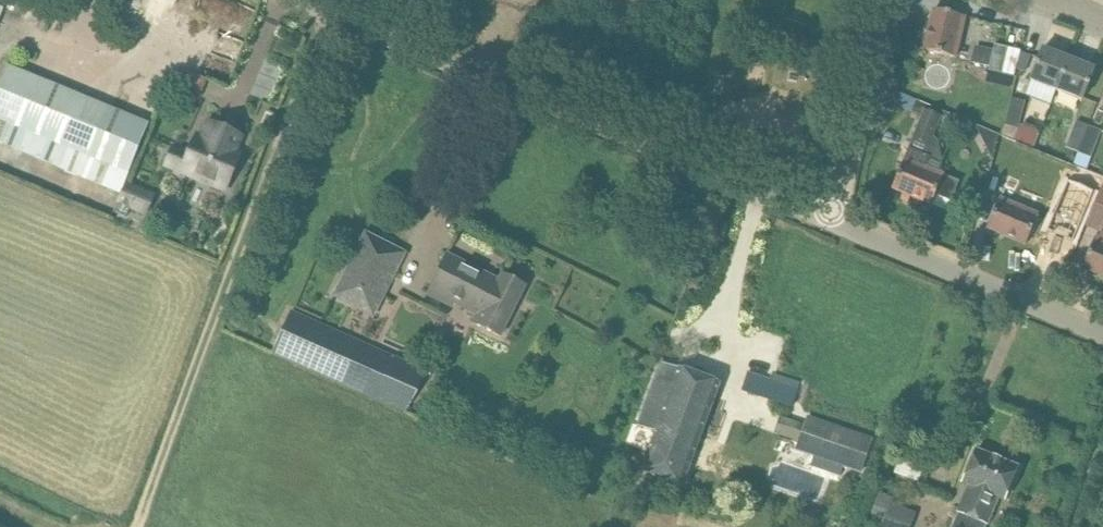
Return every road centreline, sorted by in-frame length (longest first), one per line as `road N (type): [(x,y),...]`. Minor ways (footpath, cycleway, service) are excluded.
road 1 (track): [(328,9),(134,526)]
road 2 (unclassified): [(306,0),(688,160)]
road 3 (unclassified): [(1102,333),(827,221)]
road 4 (unclassified): [(827,221),(880,0)]
road 5 (unclassified): [(827,221),(688,160)]

